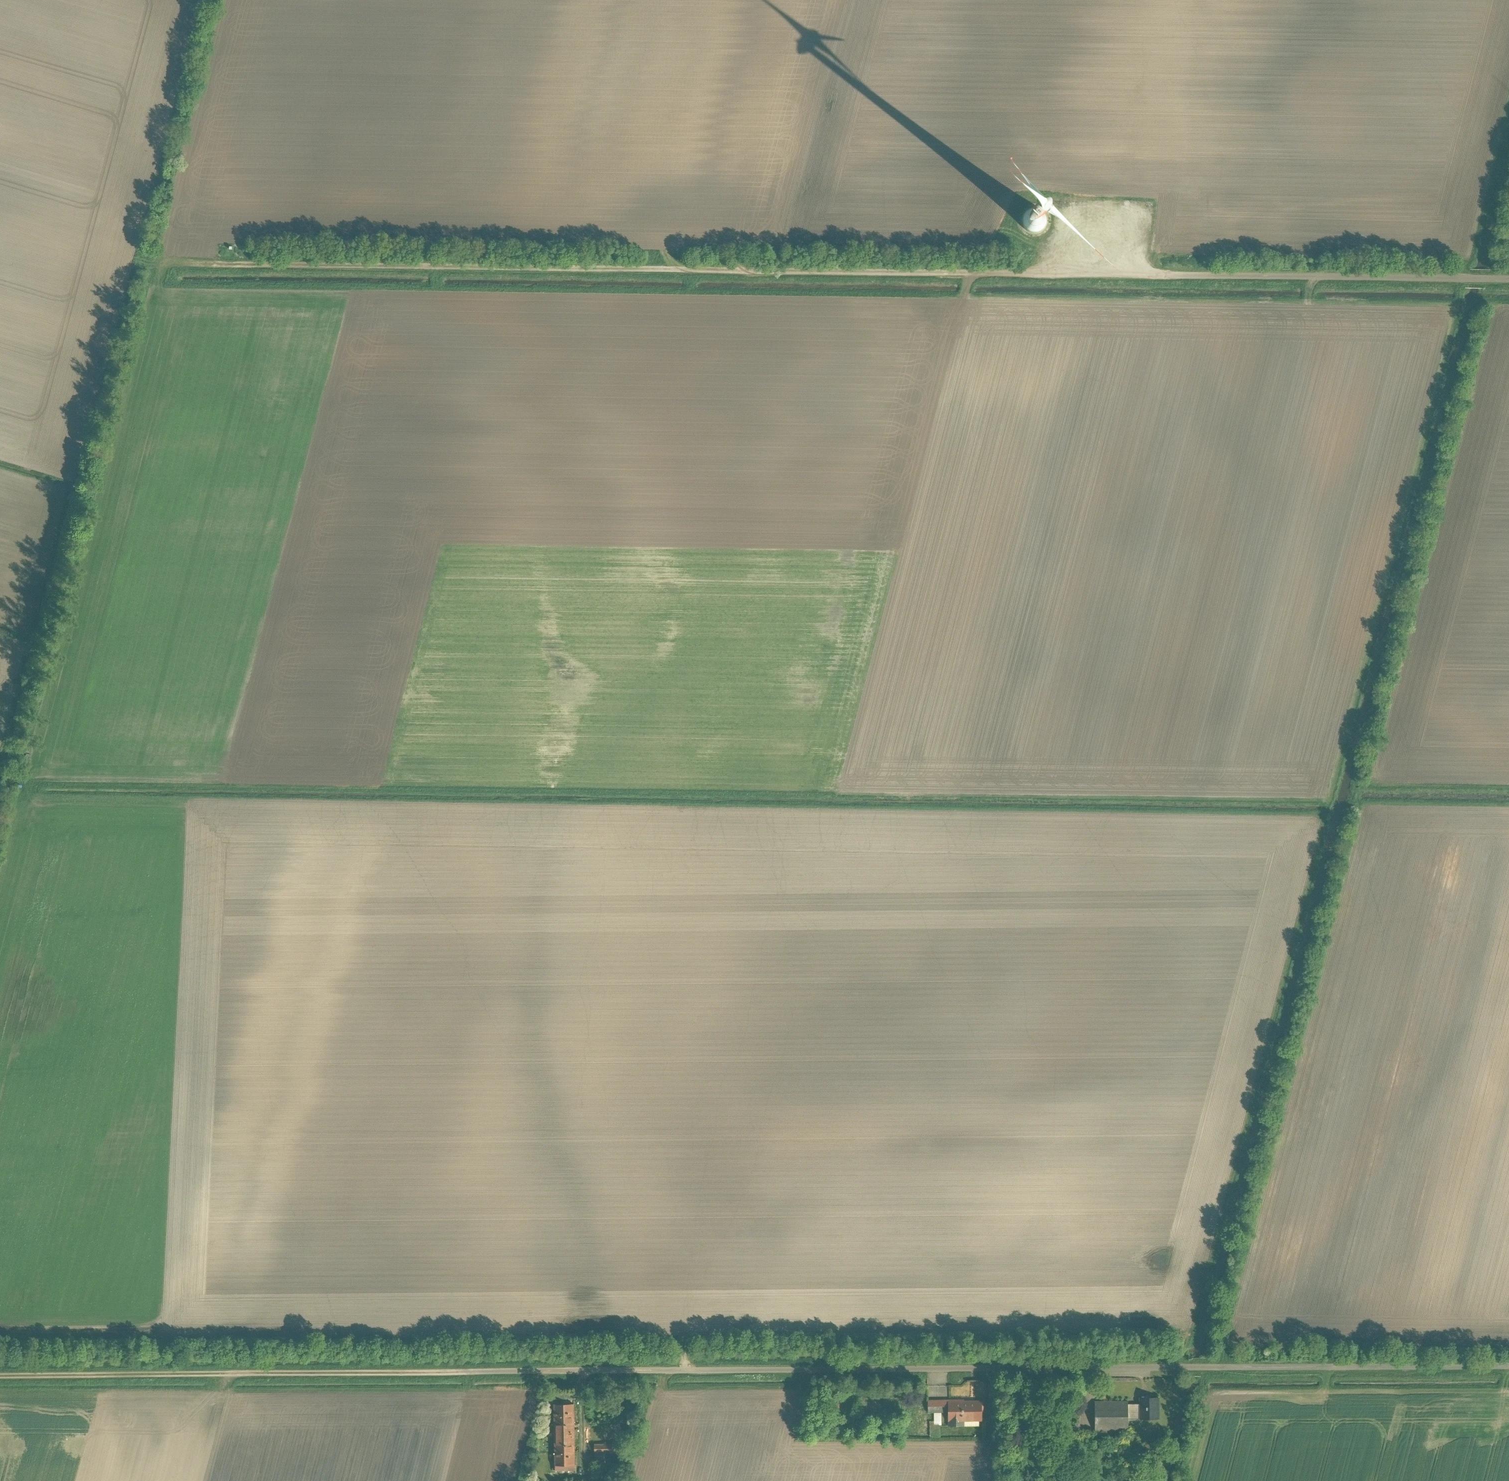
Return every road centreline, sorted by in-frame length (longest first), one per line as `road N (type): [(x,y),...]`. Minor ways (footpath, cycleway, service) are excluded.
road 1 (track): [(0,1375),(1508,1367)]
road 2 (track): [(1508,279),(170,264)]

